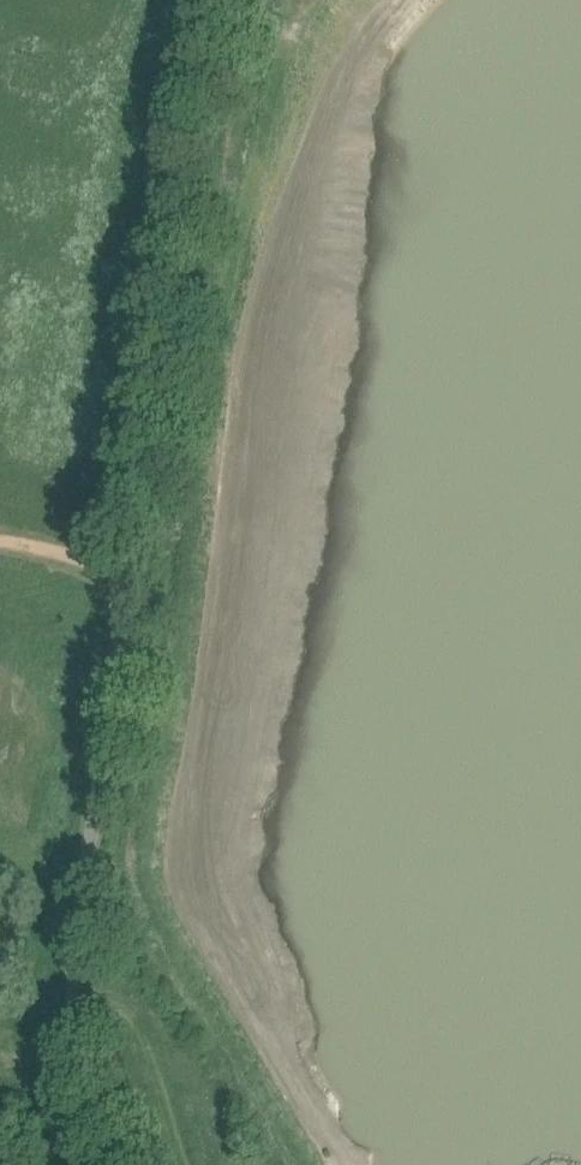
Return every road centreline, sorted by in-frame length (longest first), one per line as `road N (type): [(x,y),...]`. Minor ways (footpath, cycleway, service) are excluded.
road 1 (unclassified): [(130,1164),(98,1071),(84,953),(87,868),(222,0)]

